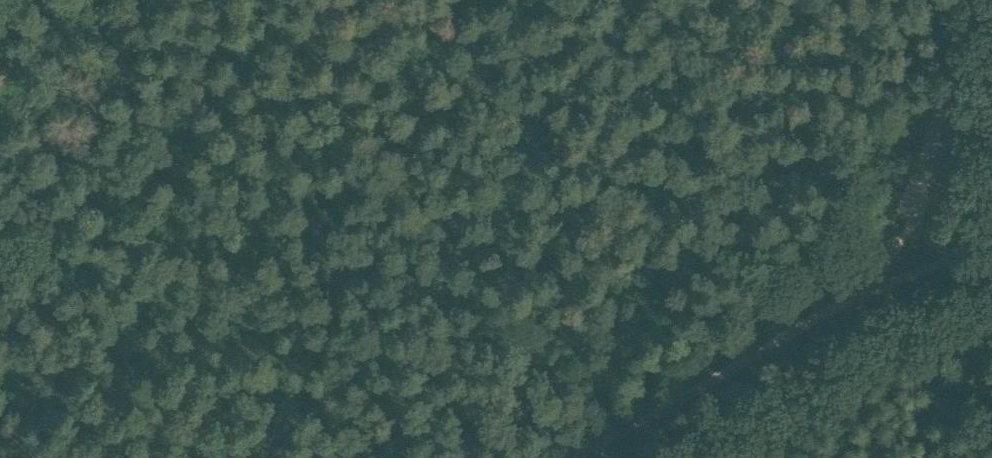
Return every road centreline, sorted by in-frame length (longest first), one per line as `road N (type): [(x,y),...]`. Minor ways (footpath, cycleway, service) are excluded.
road 1 (track): [(887,272),(598,451)]
road 2 (track): [(979,0),(913,211)]

